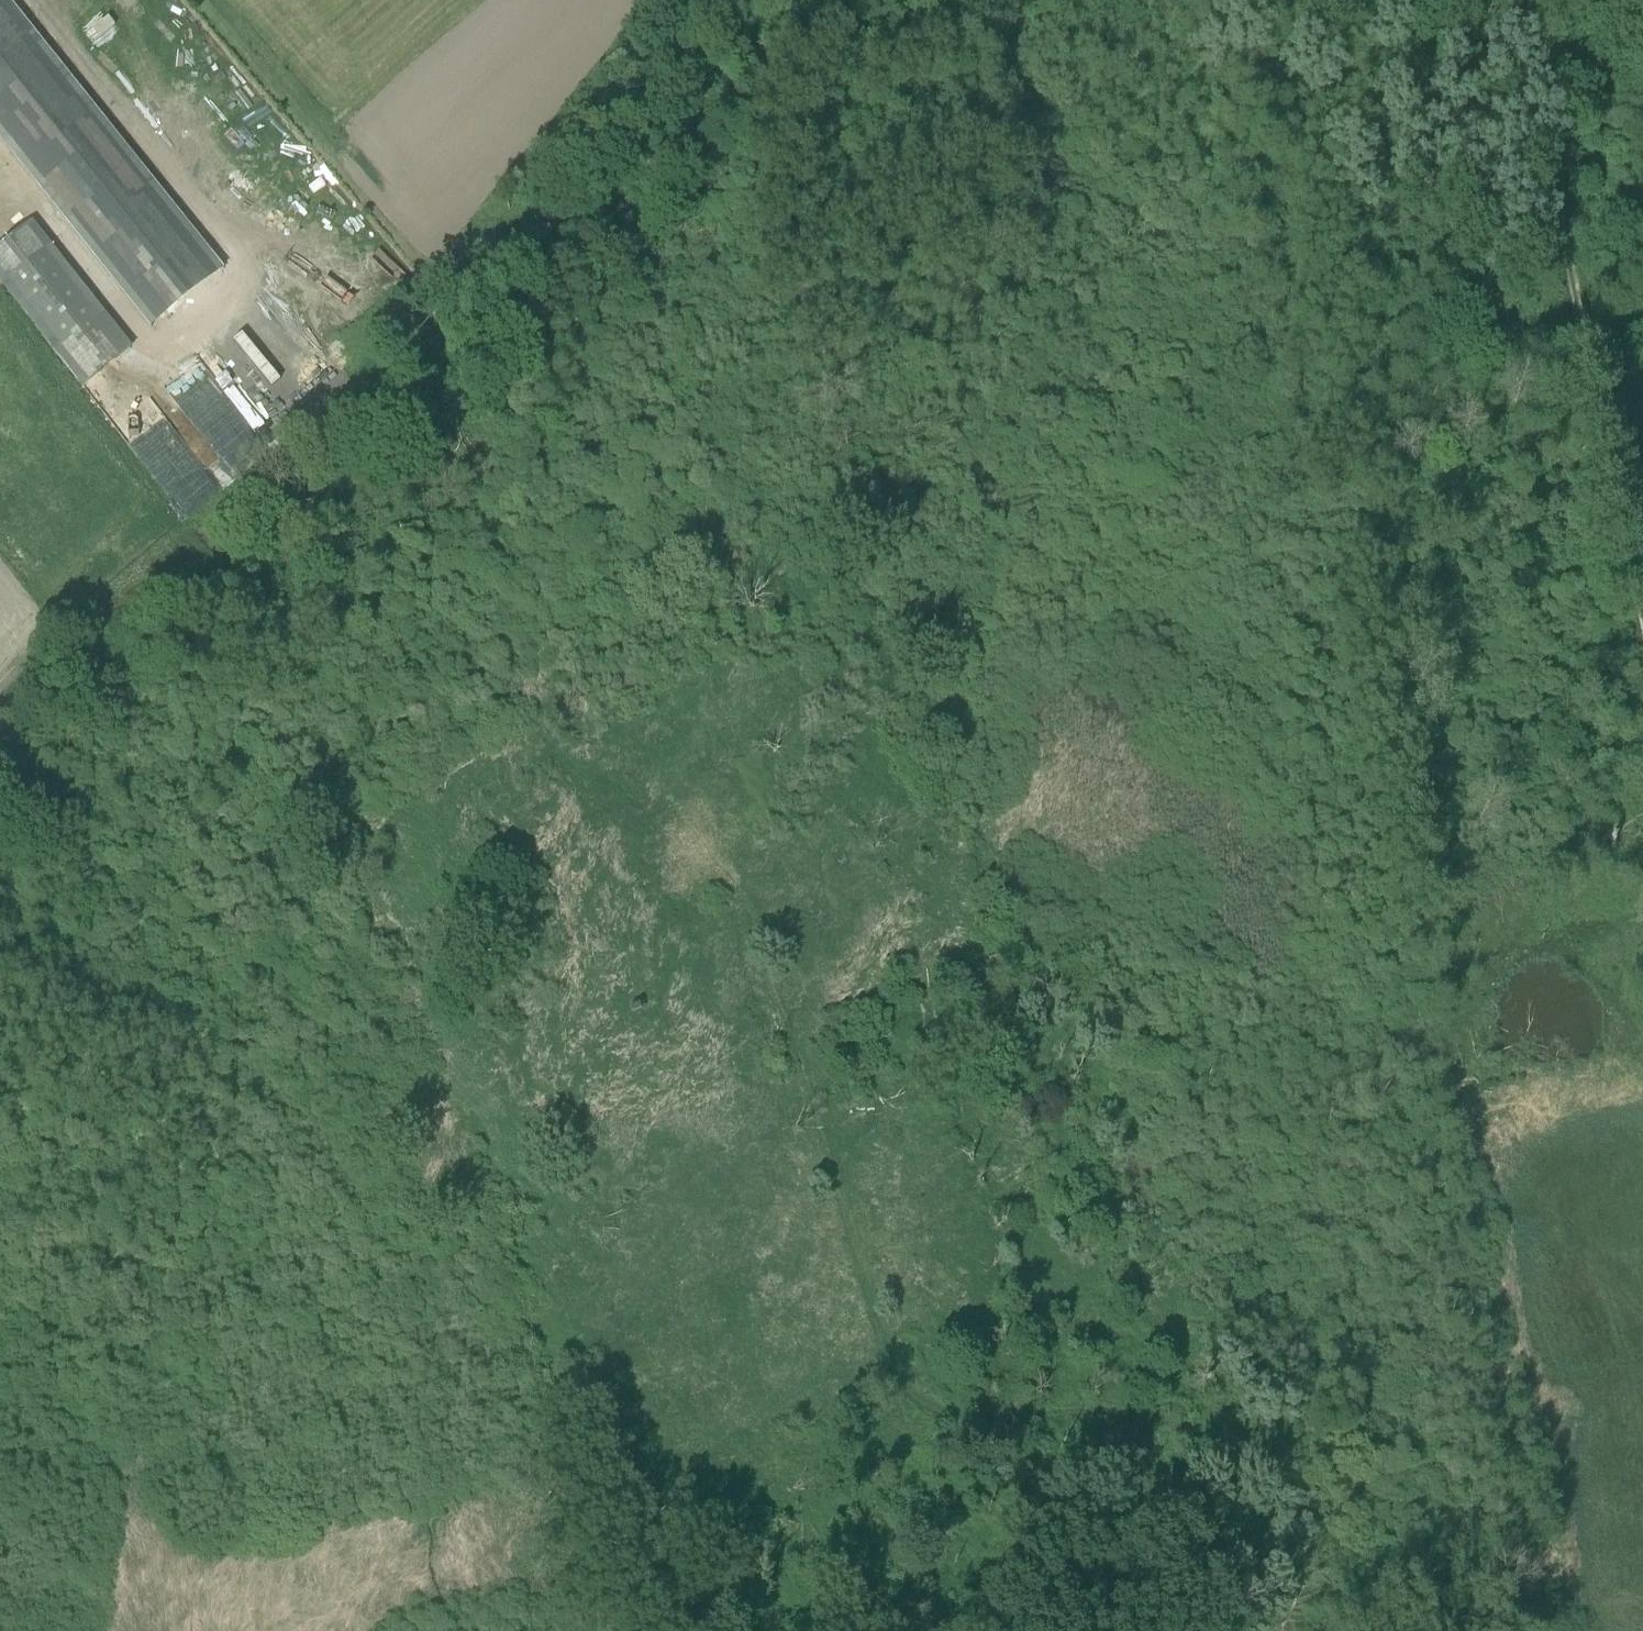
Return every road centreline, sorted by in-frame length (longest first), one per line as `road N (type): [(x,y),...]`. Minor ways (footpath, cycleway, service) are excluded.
road 1 (track): [(752,916),(900,1374),(938,1414),(1121,1431),(1153,1443),(1217,1630)]
road 2 (unclassified): [(1514,0),(1642,611)]

